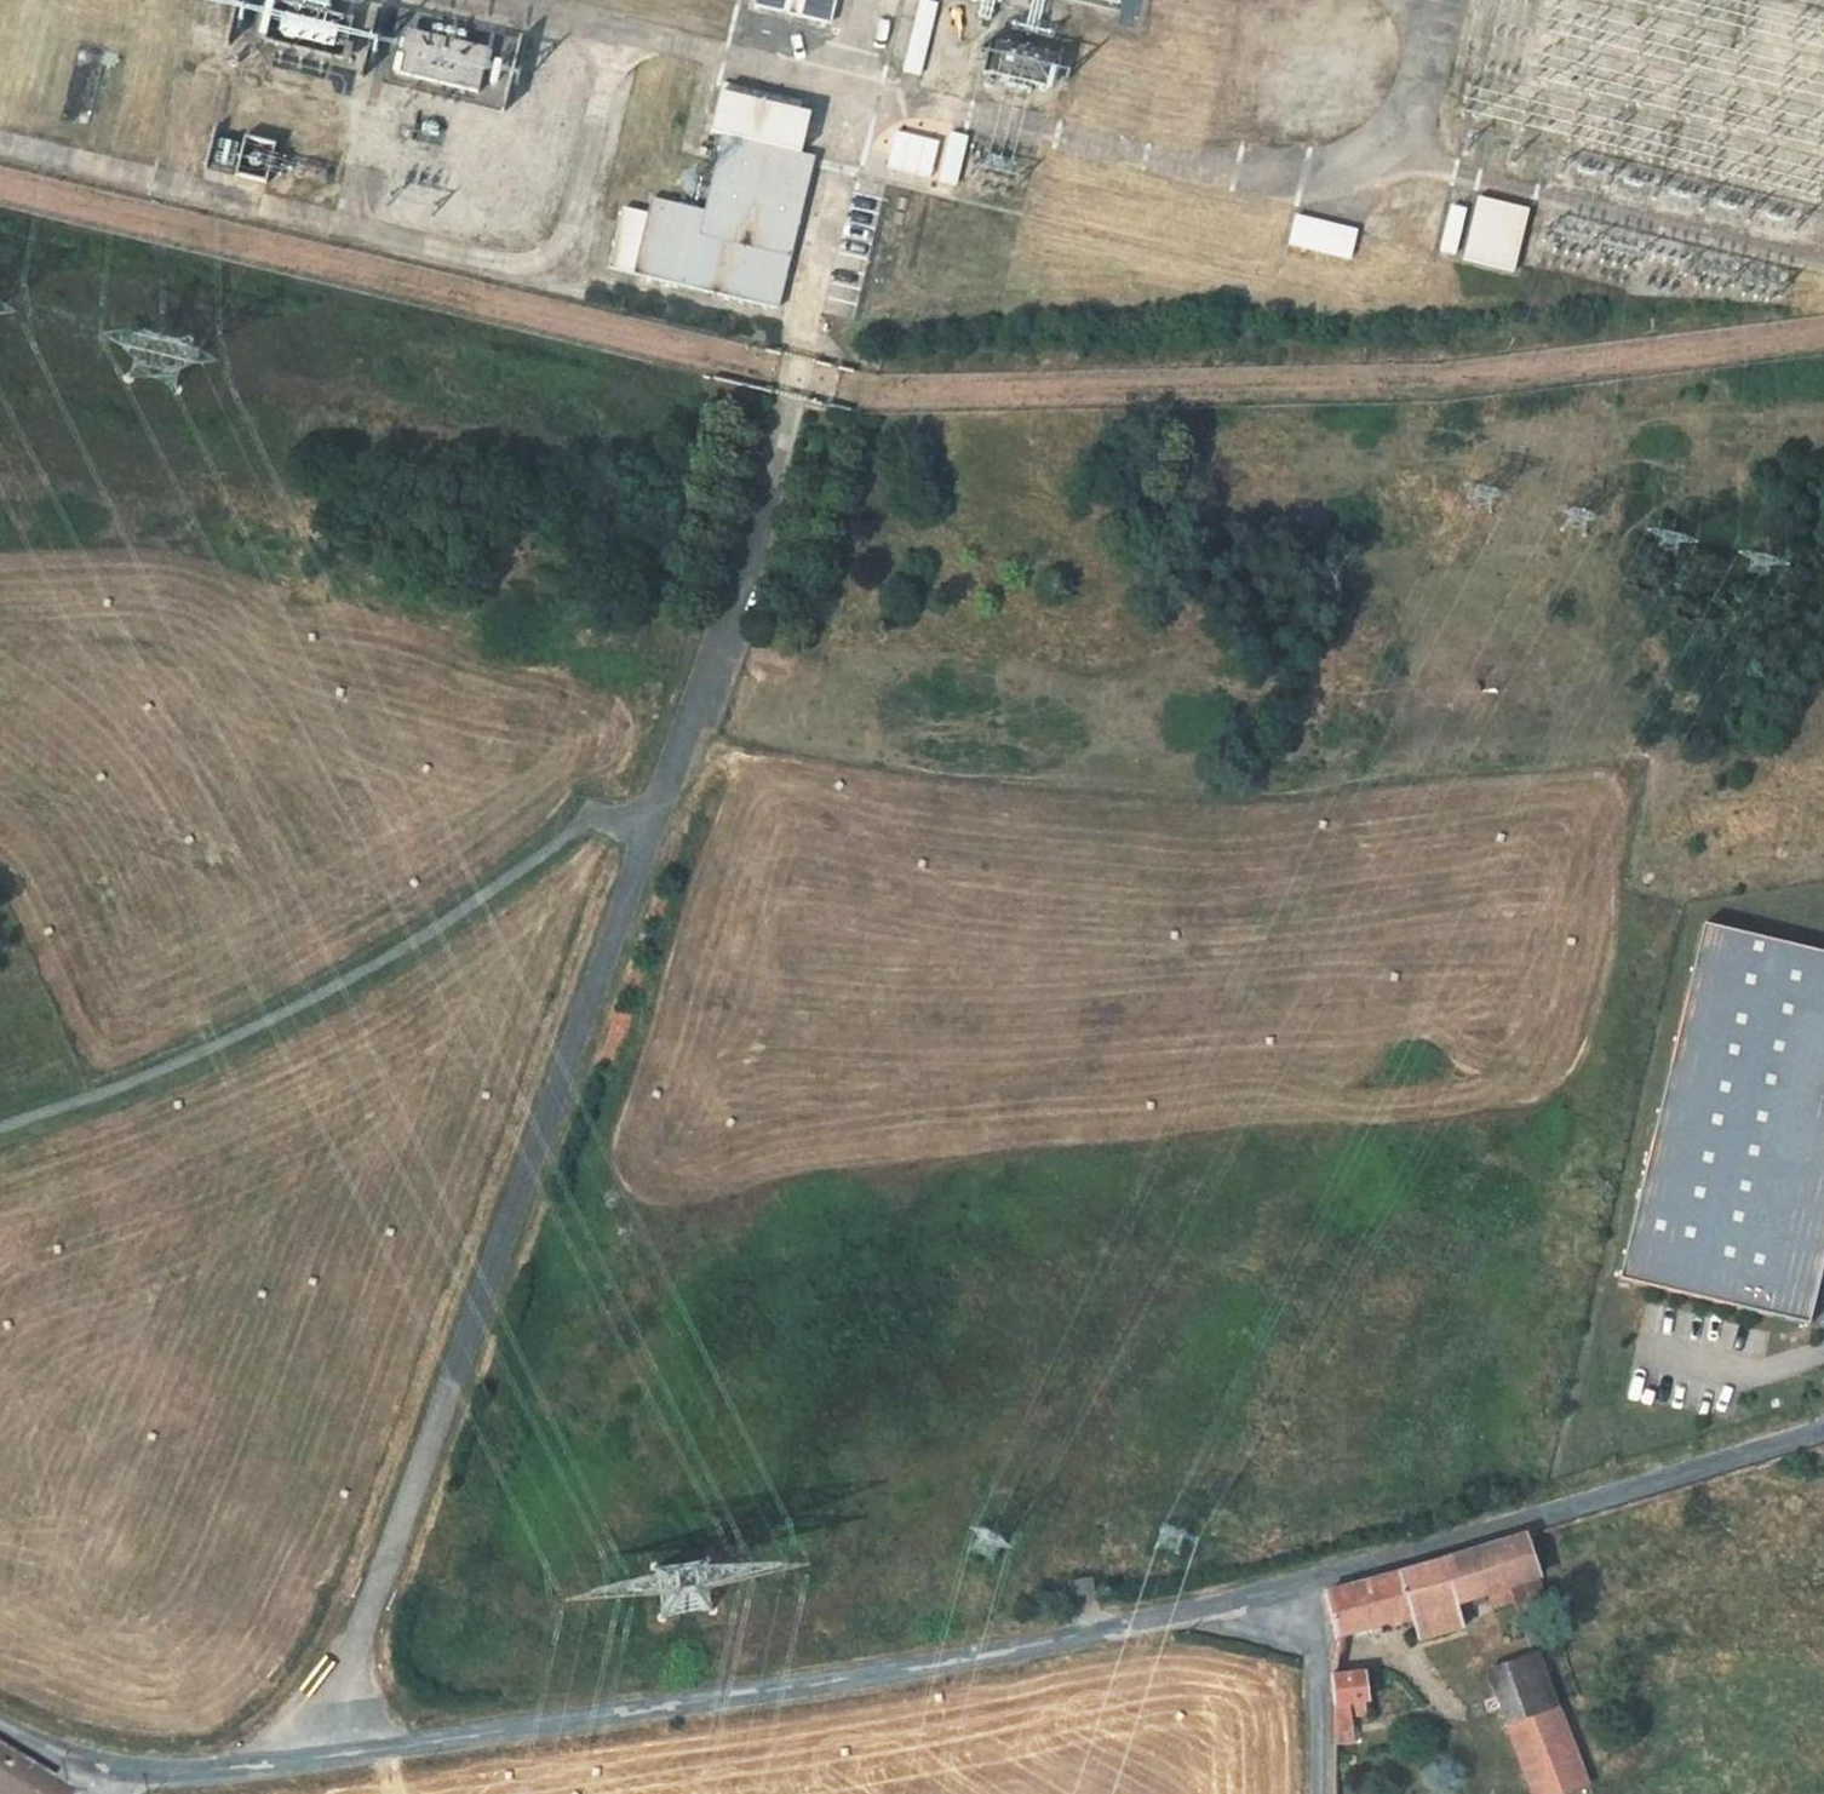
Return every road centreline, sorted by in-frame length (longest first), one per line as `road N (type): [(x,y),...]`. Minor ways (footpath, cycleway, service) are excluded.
road 1 (unclassified): [(1279,1596),(319,1772),(139,1777)]
road 2 (unclassified): [(1823,1435),(1279,1596)]
road 3 (residential): [(1279,1596),(1317,1645),(1317,1793)]
road 4 (unclassified): [(139,1777),(82,1768),(0,1726)]

